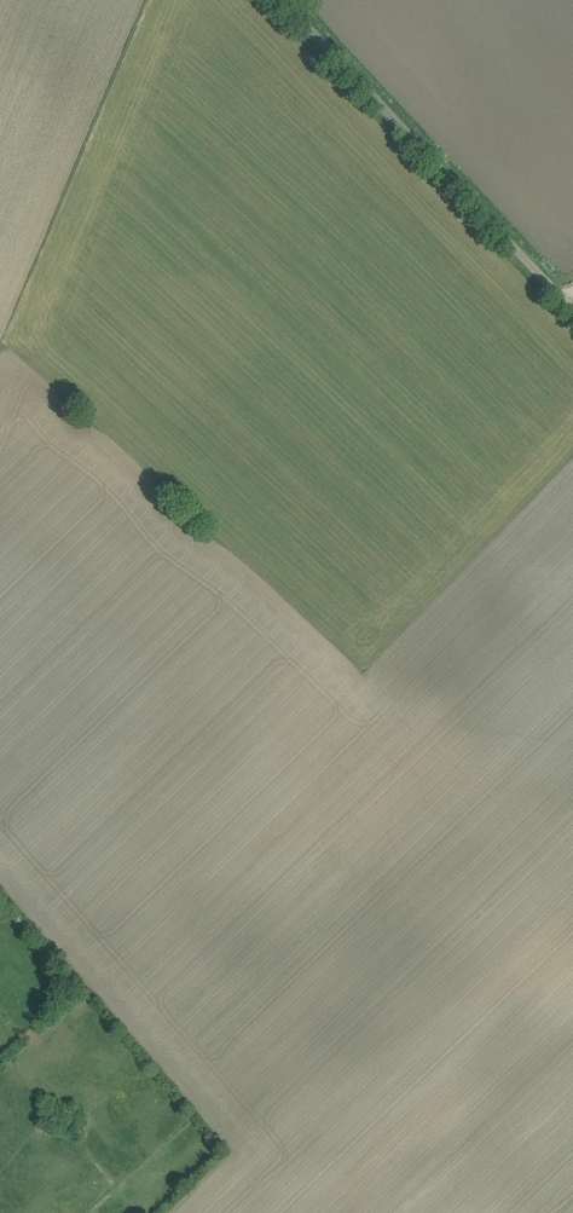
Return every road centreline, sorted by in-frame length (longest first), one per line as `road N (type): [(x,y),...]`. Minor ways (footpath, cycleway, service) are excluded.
road 1 (unclassified): [(553,284),(276,0)]

